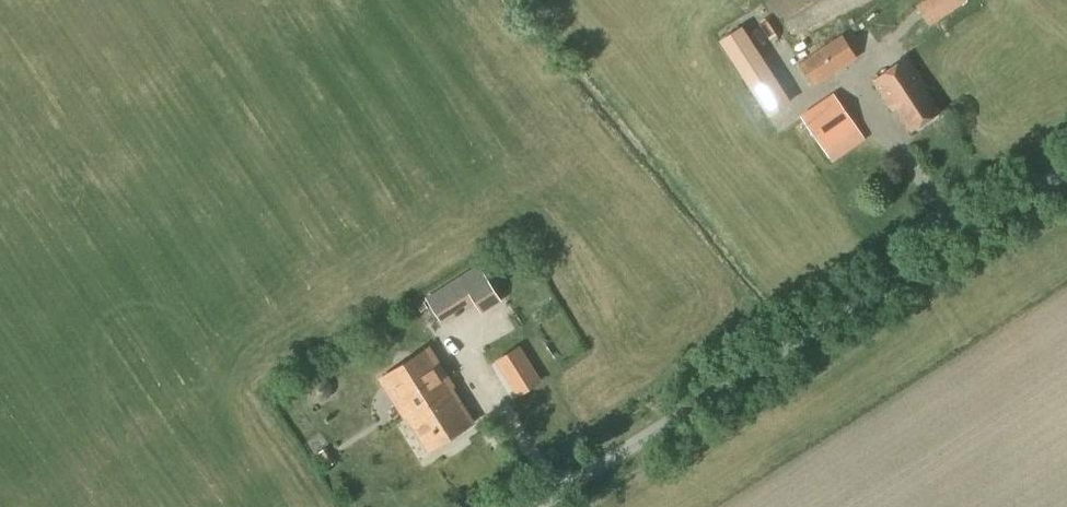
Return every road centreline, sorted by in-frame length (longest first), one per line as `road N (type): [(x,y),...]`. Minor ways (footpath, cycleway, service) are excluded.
road 1 (unclassified): [(1066,172),(534,506)]

